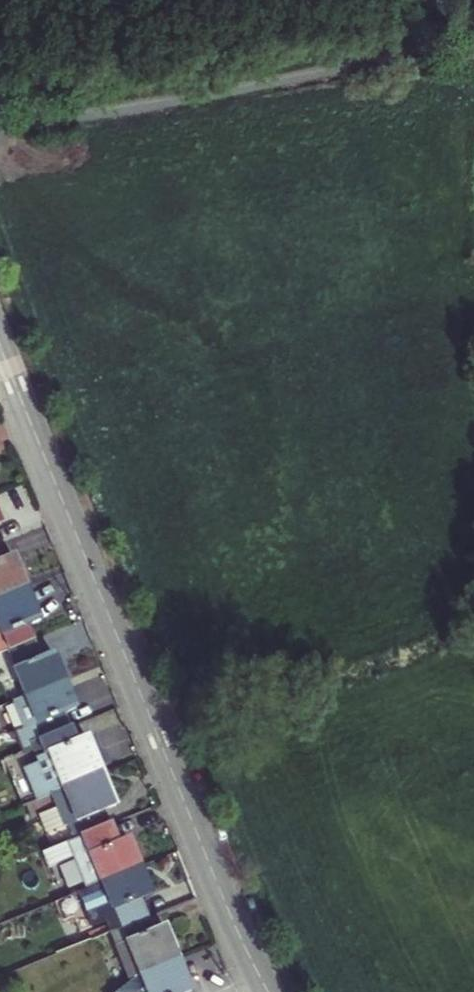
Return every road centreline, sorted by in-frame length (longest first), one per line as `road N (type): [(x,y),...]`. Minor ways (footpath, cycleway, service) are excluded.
road 1 (tertiary): [(267,991),(0,345)]
road 2 (track): [(0,128),(196,82),(473,33)]

